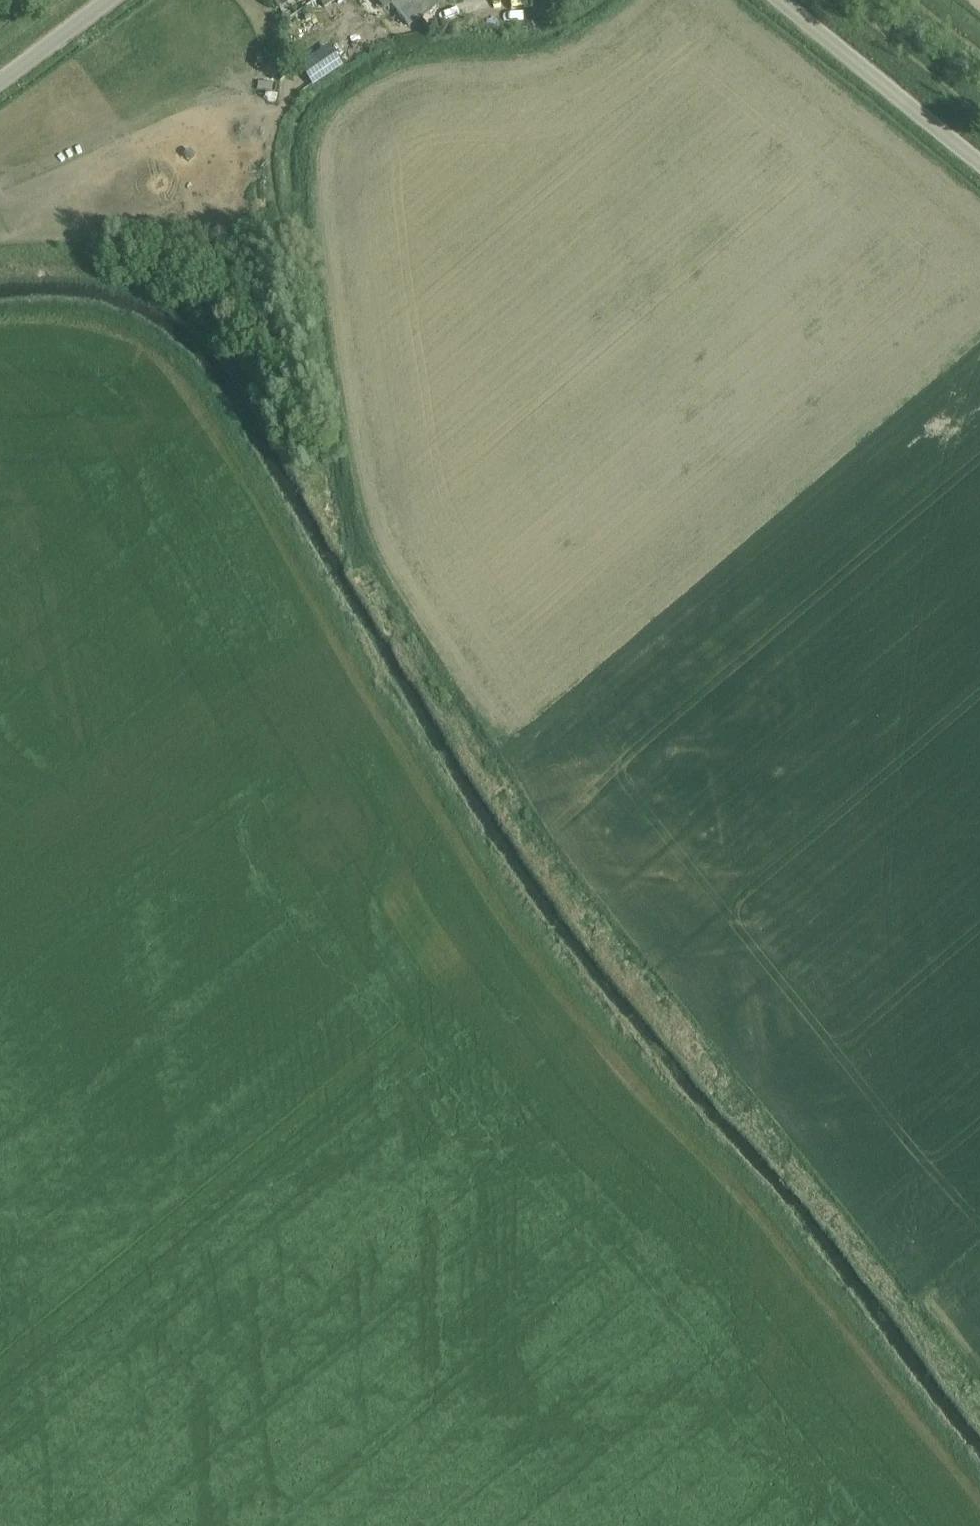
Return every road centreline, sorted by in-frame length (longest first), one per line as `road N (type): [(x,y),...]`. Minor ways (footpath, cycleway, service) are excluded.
road 1 (tertiary): [(779,0),(979,165)]
road 2 (tertiary): [(0,81),(109,0)]

